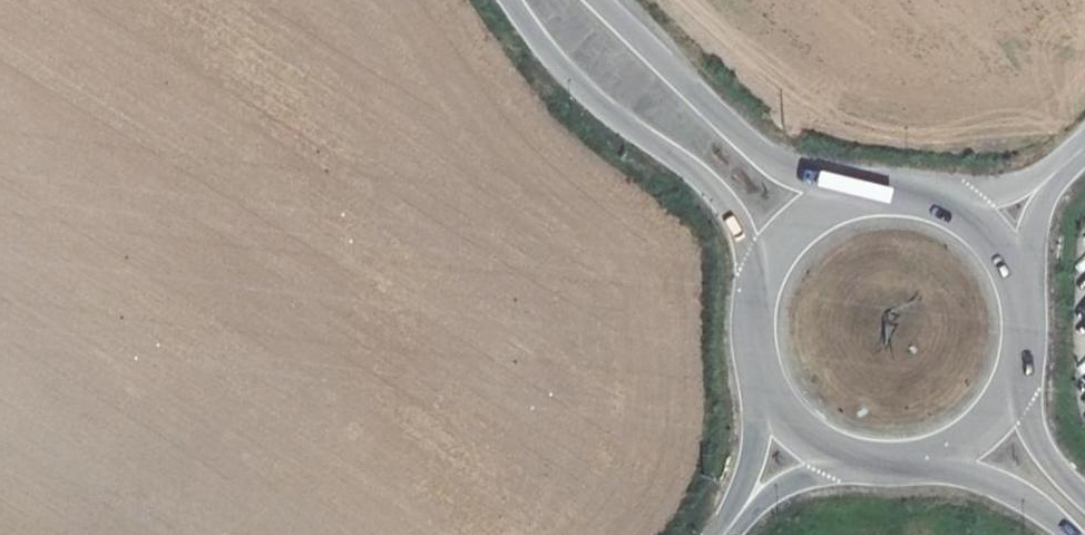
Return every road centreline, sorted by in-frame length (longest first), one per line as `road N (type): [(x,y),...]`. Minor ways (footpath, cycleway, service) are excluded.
road 1 (primary): [(550,0),(790,230)]
road 2 (primary): [(790,230),(762,267),(749,314),(752,360),(772,403),(799,433)]
road 3 (primary): [(983,237),(946,208),(896,193),(849,197),(790,230)]
road 4 (primary): [(981,424),(1014,355),(1017,328),(1010,282),(983,237)]
road 5 (primary): [(799,433),(831,451),(890,461),(936,450),(981,424)]
road 6 (primary): [(1084,521),(981,424)]
road 7 (unclassified): [(983,237),(1084,150)]
road 8 (tertiary): [(799,433),(727,534)]

